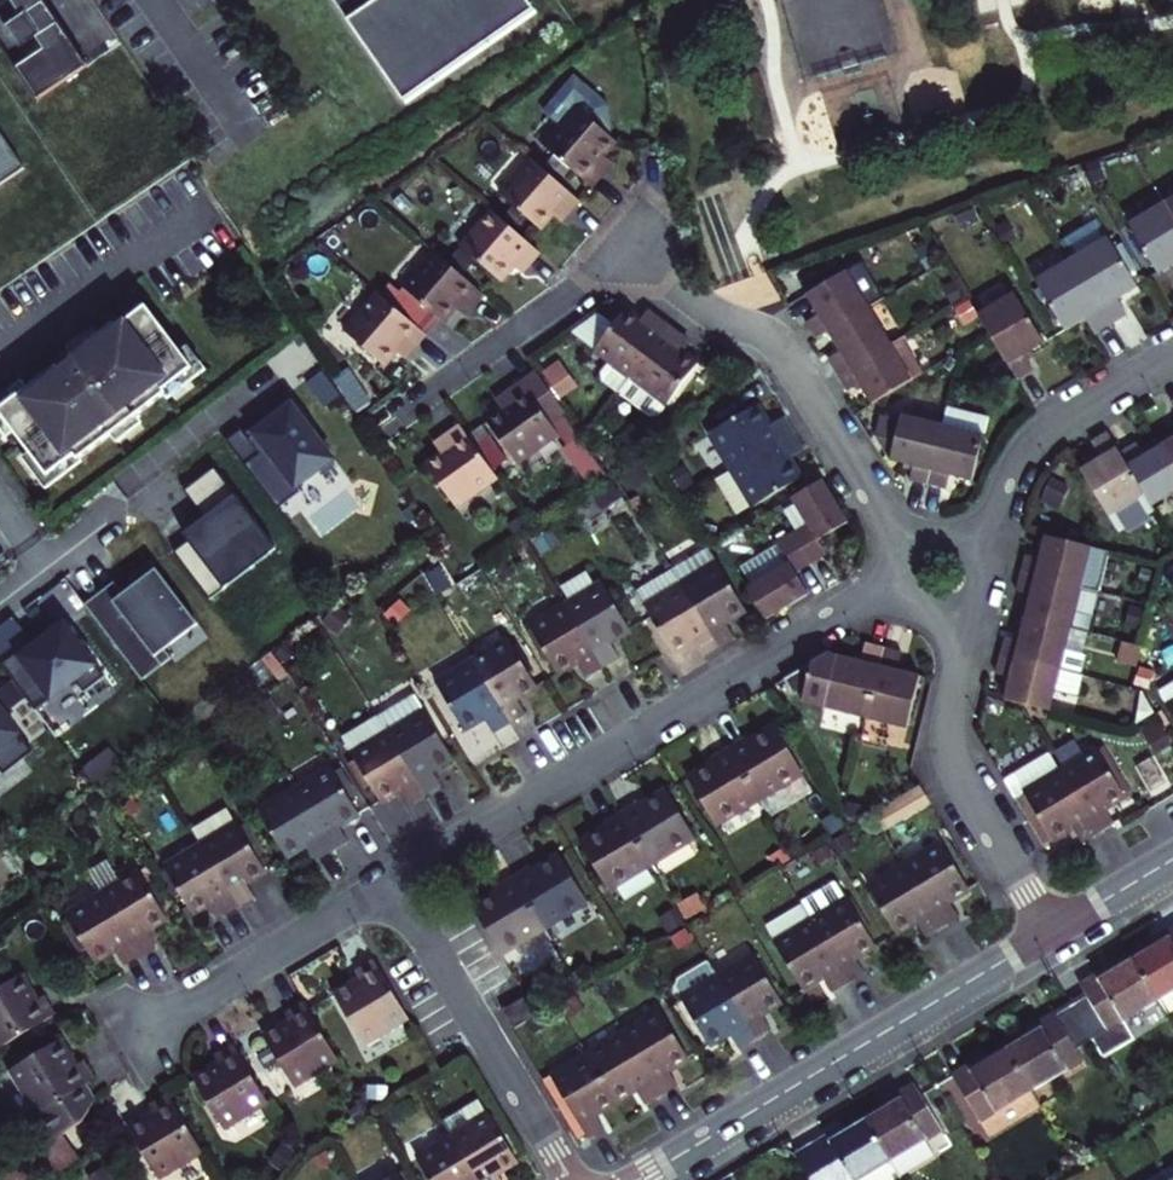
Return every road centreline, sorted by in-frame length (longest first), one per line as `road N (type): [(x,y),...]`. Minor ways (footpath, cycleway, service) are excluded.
road 1 (residential): [(912,544),(780,343),(702,307),(634,250),(386,423)]
road 2 (residential): [(897,587),(826,619),(391,884)]
road 3 (residential): [(1052,932),(641,1179)]
road 4 (residential): [(1052,932),(952,762),(950,719),(965,651),(957,603)]
road 5 (residential): [(570,1179),(391,884)]
road 6 (residential): [(1172,355),(1032,442),(963,553)]
road 7 (residential): [(391,884),(140,1036)]
road 8 (residential): [(1172,858),(1052,932)]

